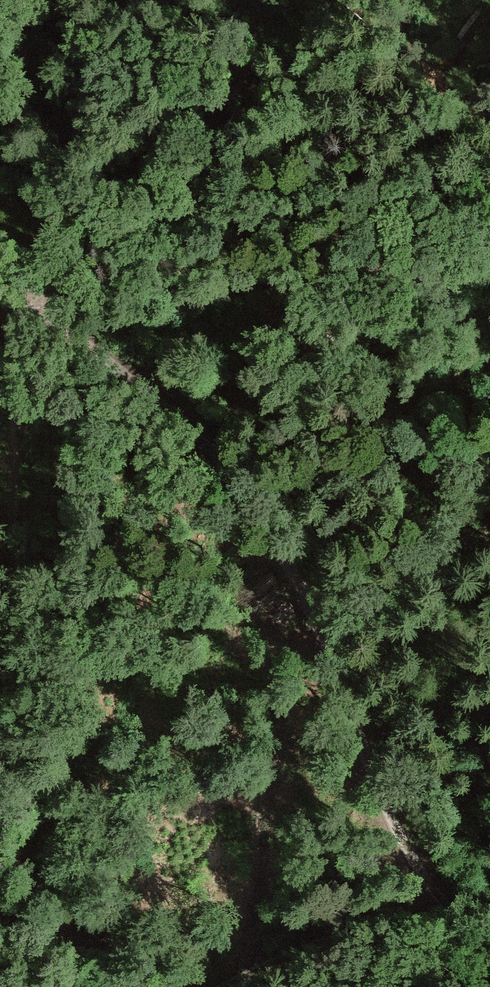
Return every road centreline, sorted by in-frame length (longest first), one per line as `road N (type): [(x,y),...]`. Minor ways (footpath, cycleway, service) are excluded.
road 1 (track): [(445,909),(389,814),(294,567),(244,492),(201,436),(18,287)]
road 2 (unclassified): [(489,272),(0,288)]
road 3 (track): [(228,986),(342,938),(445,909)]
road 4 (track): [(318,276),(206,443)]

